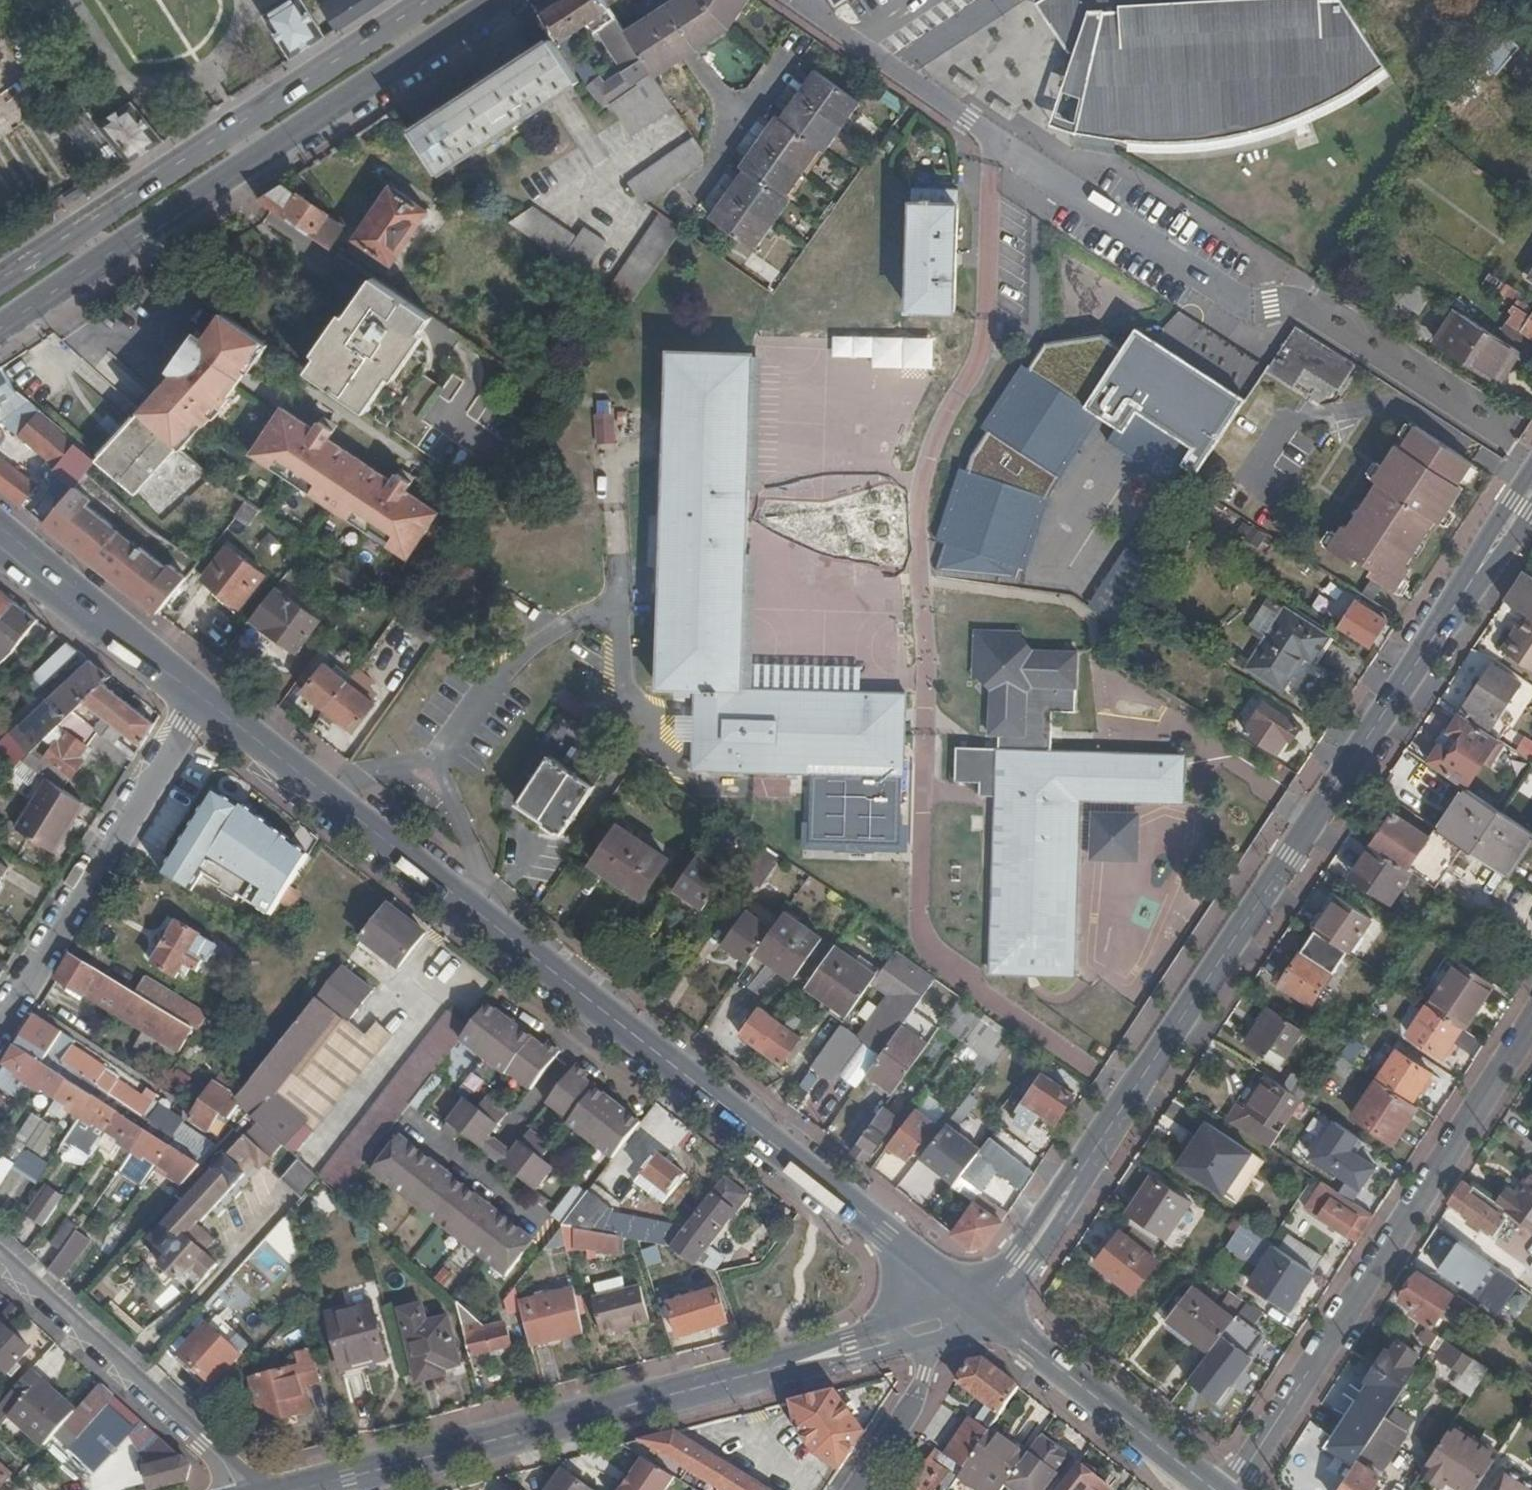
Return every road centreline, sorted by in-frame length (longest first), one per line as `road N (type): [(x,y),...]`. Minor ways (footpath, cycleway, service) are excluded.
road 1 (secondary): [(983,1310),(205,701)]
road 2 (secondary): [(303,1489),(983,1310)]
road 3 (secondary): [(1098,1153),(1476,583)]
road 4 (primary): [(0,330),(499,0)]
road 5 (residential): [(1236,1489),(1531,1028)]
road 6 (primary): [(435,0),(0,286)]
road 7 (residential): [(0,1035),(205,701)]
road 8 (residential): [(0,1263),(249,1489)]
road 9 (secondary): [(1214,1489),(983,1310)]
road 10 (secondary): [(205,701),(0,536)]
road 11 (residential): [(861,1489),(983,1310)]
road 12 (secondary): [(983,1310),(1032,1266),(1098,1153)]
road 13 (secondary): [(1098,1153),(1065,1181),(1013,1251),(983,1310)]
road 14 (secondary): [(1531,475),(1489,540),(1476,583)]

